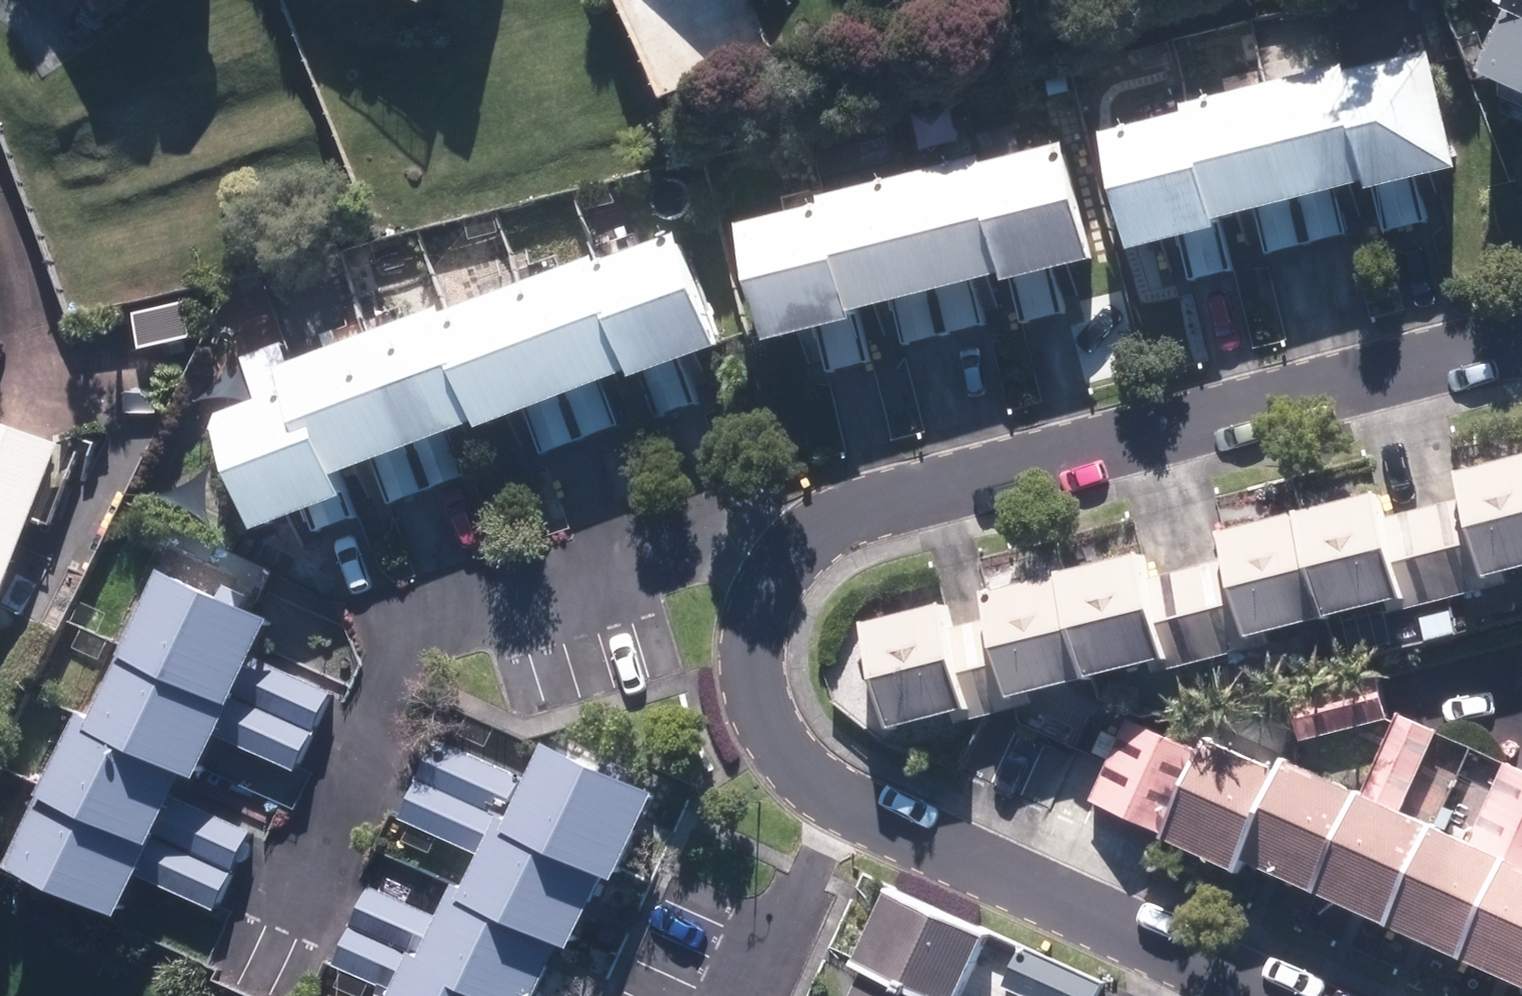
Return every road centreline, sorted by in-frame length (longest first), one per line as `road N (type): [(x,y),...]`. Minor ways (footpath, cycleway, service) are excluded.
road 1 (residential): [(1269,995),(878,820),(793,765),(763,724),(744,673),(767,585),(843,513),(1454,353),(1521,342)]

